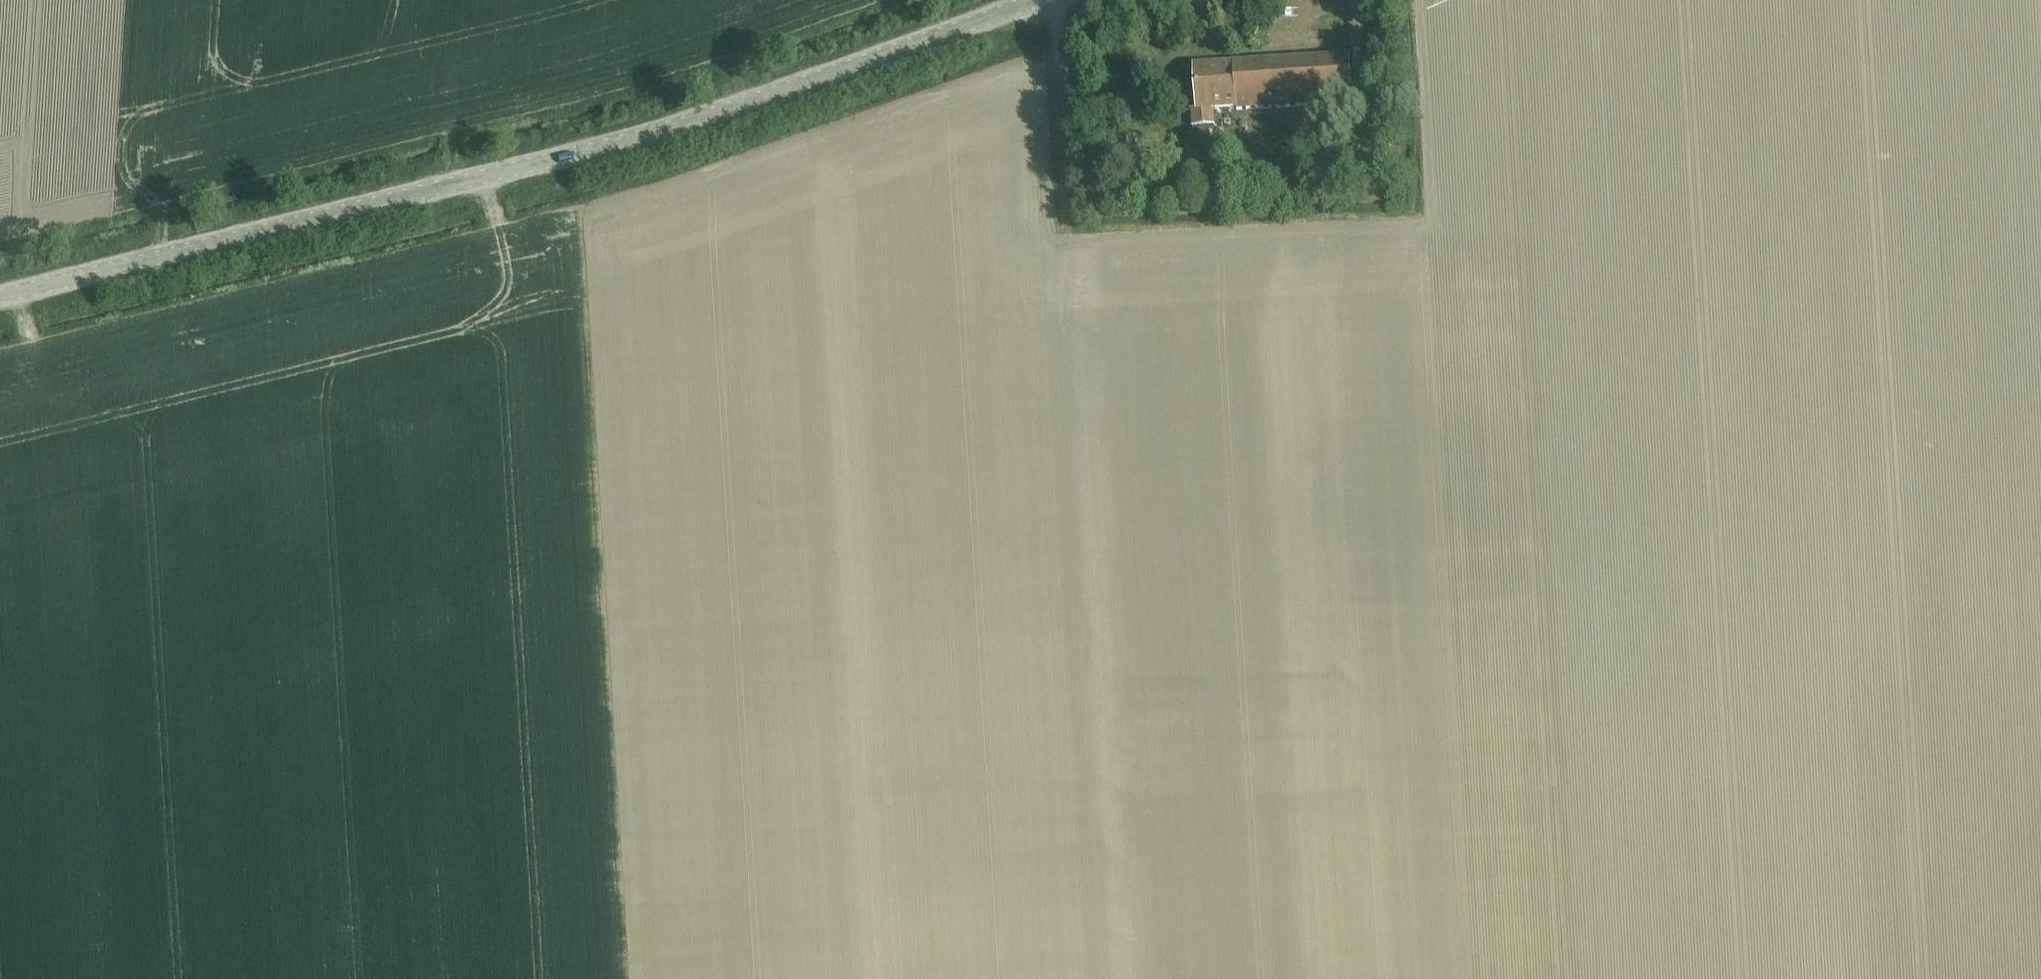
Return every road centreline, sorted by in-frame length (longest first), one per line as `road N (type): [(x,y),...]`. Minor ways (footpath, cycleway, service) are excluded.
road 1 (tertiary): [(0,295),(679,125),(1037,0)]

